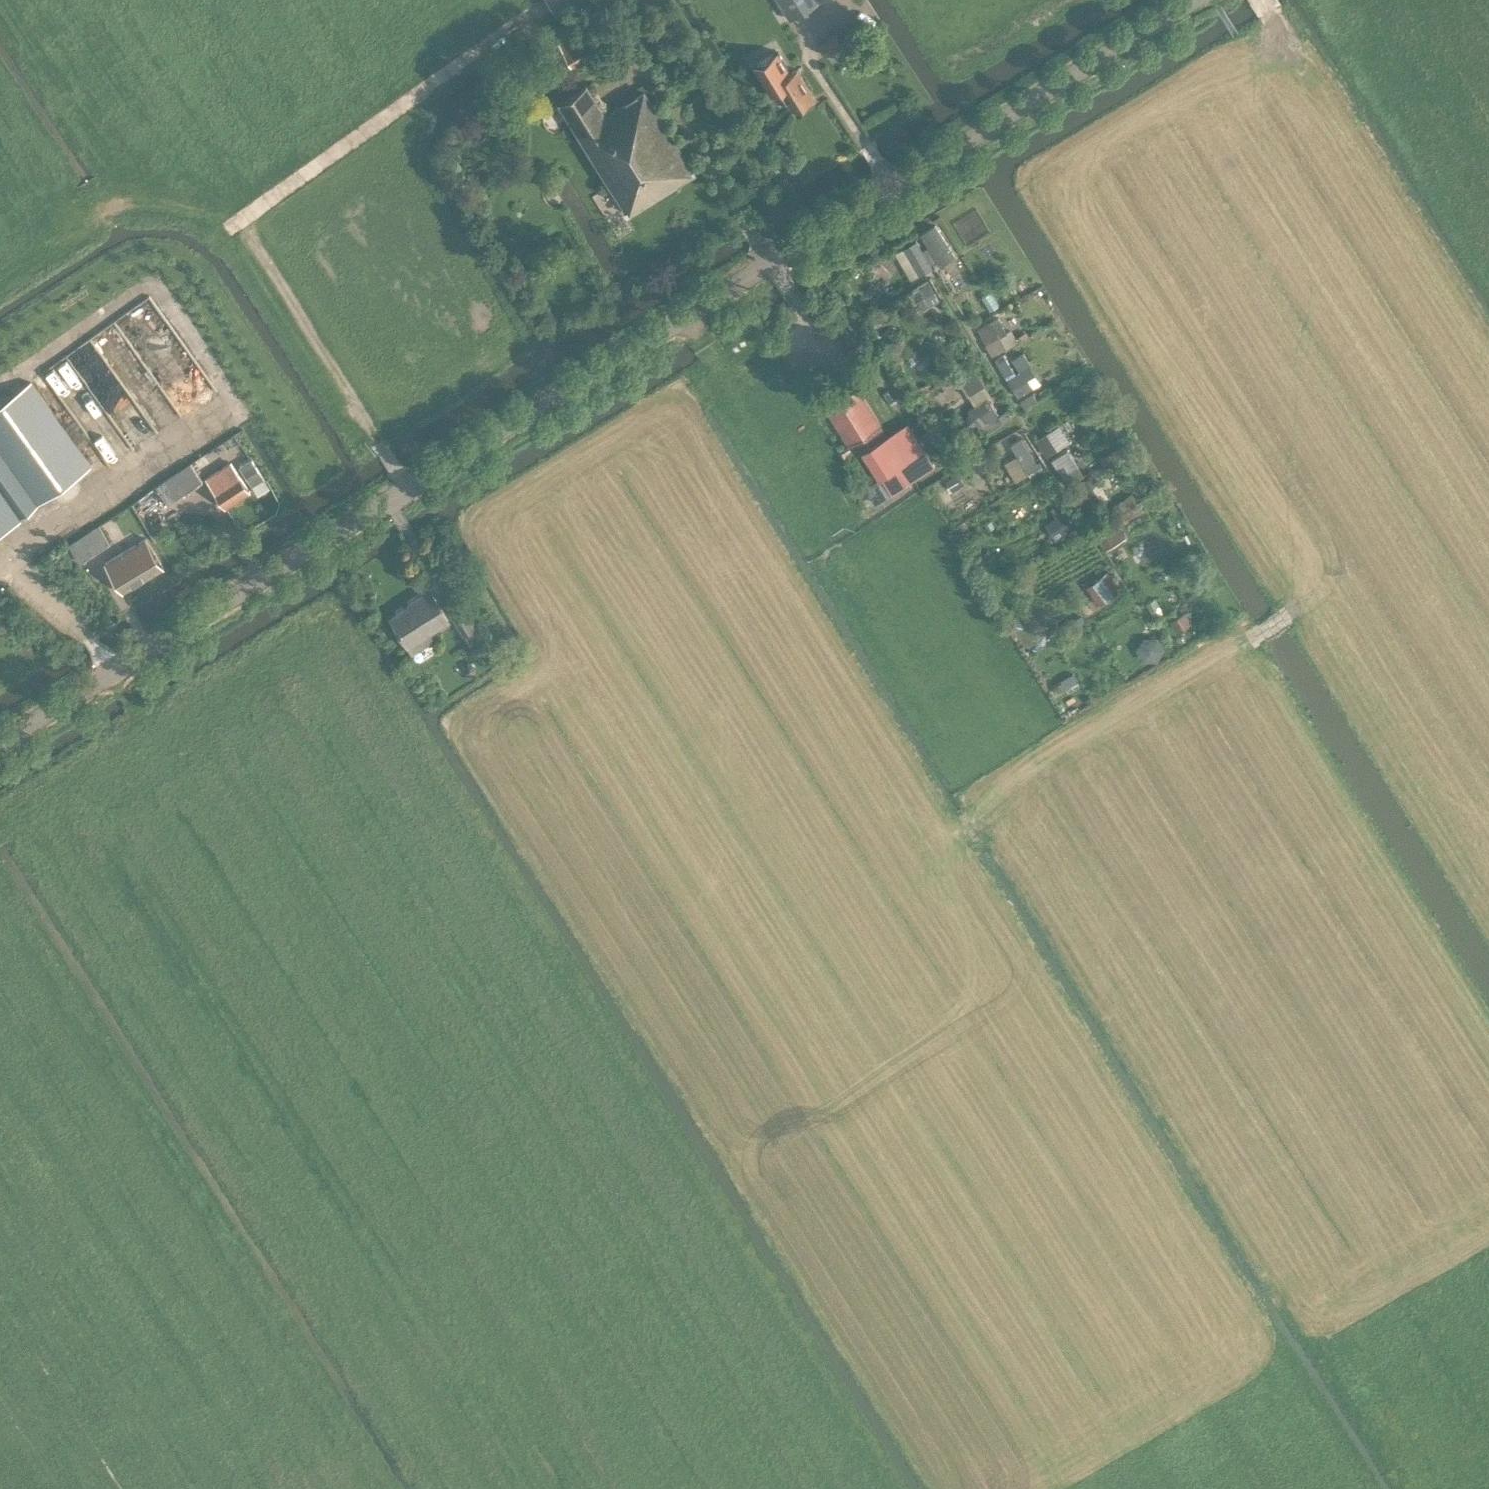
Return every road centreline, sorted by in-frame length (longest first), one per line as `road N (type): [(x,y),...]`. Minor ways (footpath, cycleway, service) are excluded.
road 1 (track): [(1166,1294),(943,831),(1294,610),(1268,92),(1271,12),(1263,0)]
road 2 (tertiary): [(0,744),(1193,0)]

